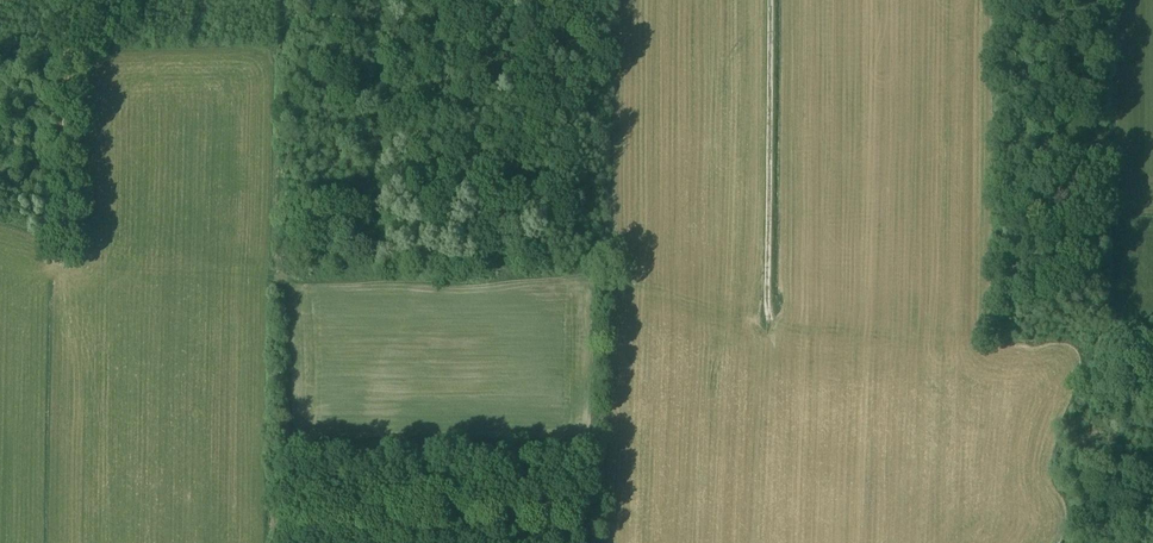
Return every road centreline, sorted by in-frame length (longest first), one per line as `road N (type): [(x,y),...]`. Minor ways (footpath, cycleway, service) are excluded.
road 1 (track): [(769,337),(772,0)]
road 2 (track): [(1152,228),(1102,238),(1079,319),(1047,360)]

